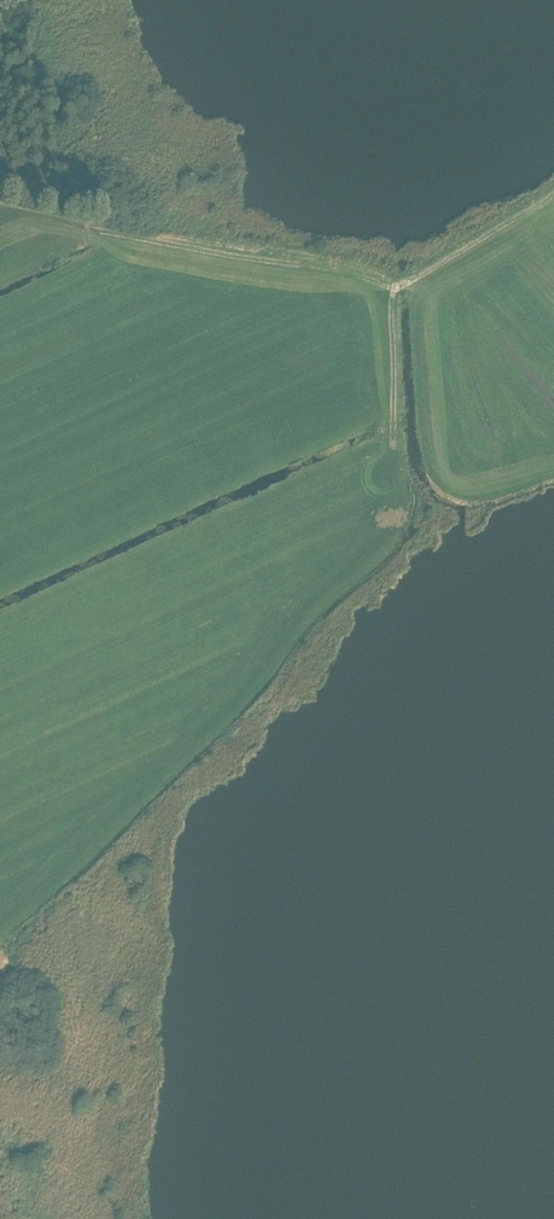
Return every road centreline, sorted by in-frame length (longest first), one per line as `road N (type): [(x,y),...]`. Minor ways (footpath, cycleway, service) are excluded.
road 1 (track): [(553,195),(397,286),(91,229)]
road 2 (track): [(397,286),(393,431)]

